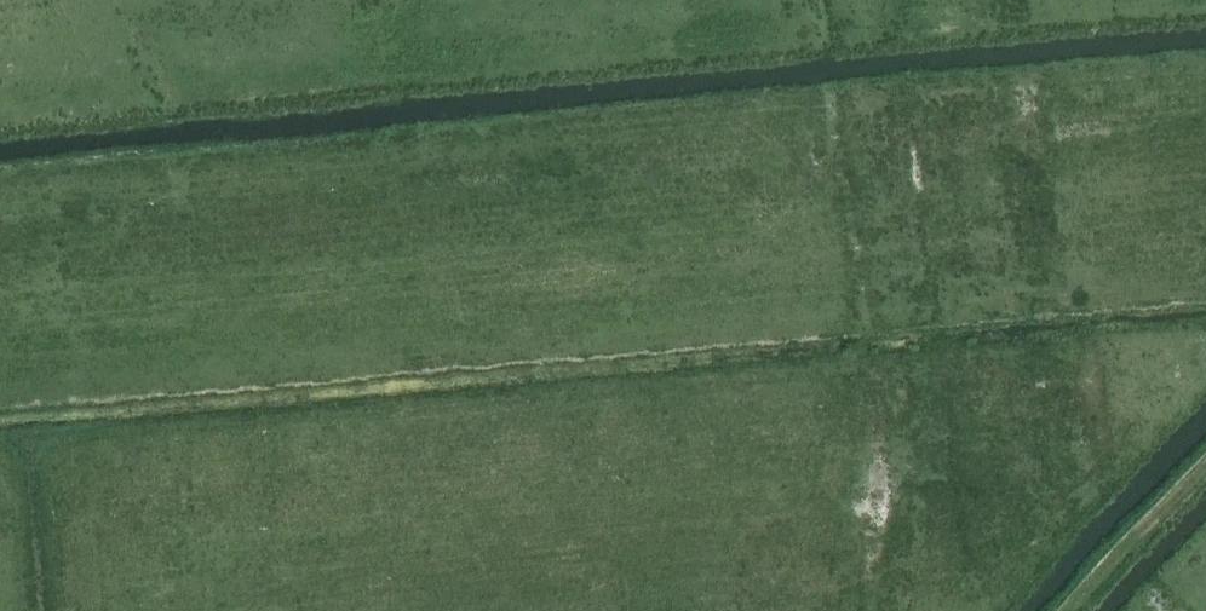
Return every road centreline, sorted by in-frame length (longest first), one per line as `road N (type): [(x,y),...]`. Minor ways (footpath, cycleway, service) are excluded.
road 1 (track): [(1205,466),(1071,610)]

